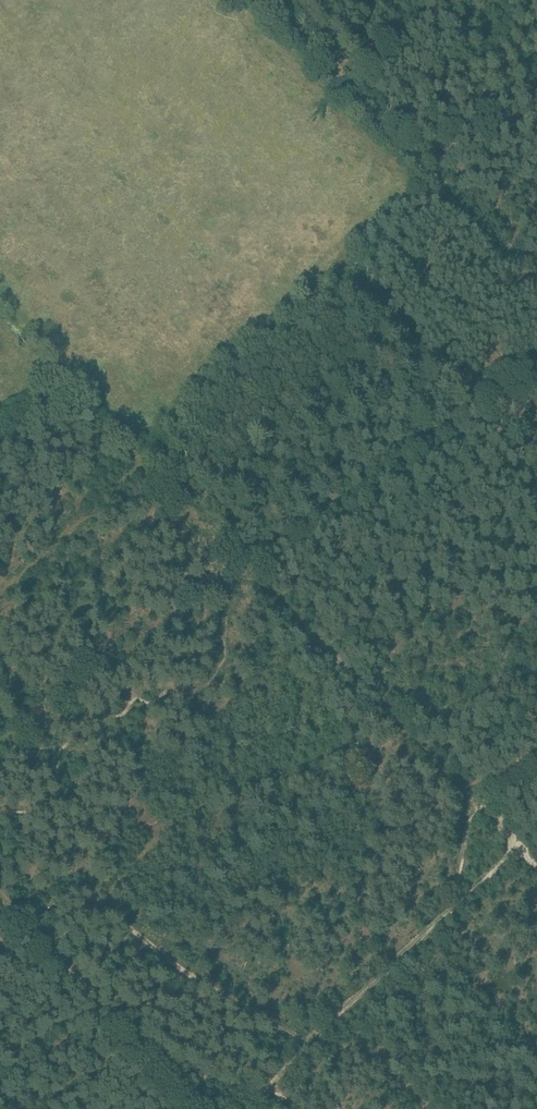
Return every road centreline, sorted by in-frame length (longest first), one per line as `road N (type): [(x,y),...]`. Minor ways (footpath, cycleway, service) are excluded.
road 1 (track): [(536,872),(245,571),(0,738)]
road 2 (track): [(516,850),(266,1090)]
road 3 (track): [(202,1108),(37,935)]

